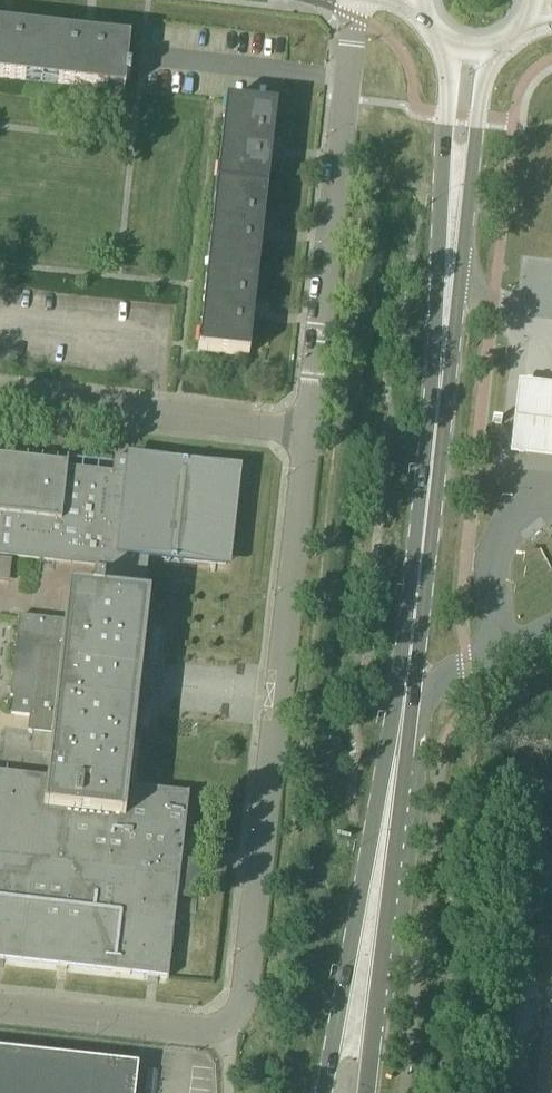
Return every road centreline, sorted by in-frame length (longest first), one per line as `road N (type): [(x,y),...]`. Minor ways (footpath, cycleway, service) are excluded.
road 1 (primary): [(370,926),(456,216)]
road 2 (residential): [(222,1019),(231,1009),(302,432)]
road 3 (residential): [(302,432),(353,0)]
road 4 (residential): [(302,432),(0,401)]
road 5 (residential): [(222,1019),(207,1031),(183,1030),(0,1011)]
road 6 (primary): [(449,45),(445,113),(456,216)]
road 7 (primary): [(370,926),(328,1092)]
road 8 (primary): [(456,216),(489,50)]
road 9 (primary): [(371,1092),(370,926)]

